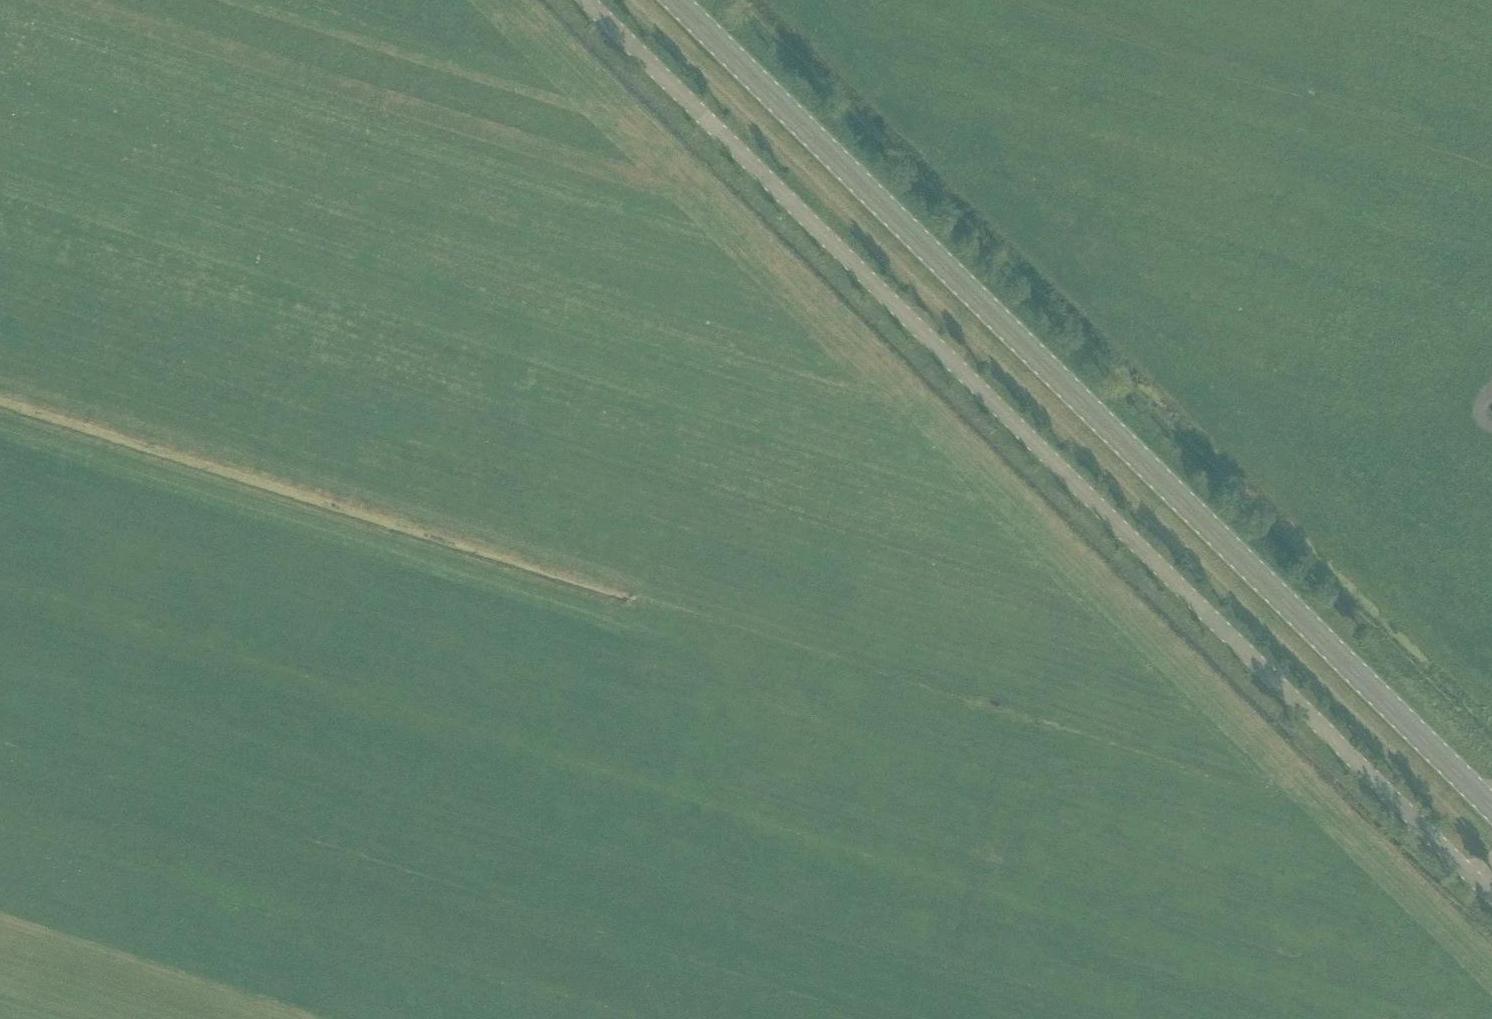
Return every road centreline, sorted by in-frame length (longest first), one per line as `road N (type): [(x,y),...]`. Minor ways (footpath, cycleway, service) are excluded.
road 1 (unclassified): [(588,0),(1491,894)]
road 2 (primary): [(1491,806),(679,0)]

